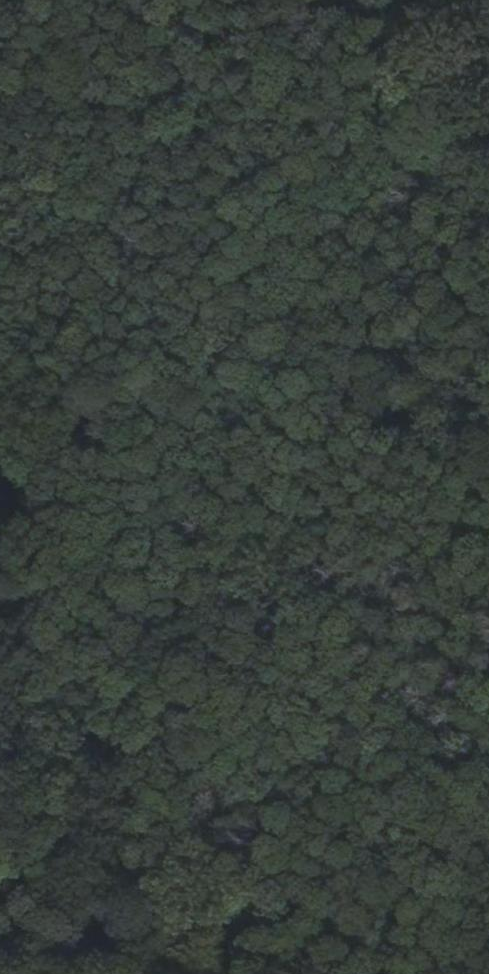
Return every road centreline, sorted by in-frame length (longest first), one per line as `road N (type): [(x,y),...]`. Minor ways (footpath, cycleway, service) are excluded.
road 1 (track): [(266,973),(95,683),(67,615),(0,341)]
road 2 (track): [(358,973),(0,811)]

